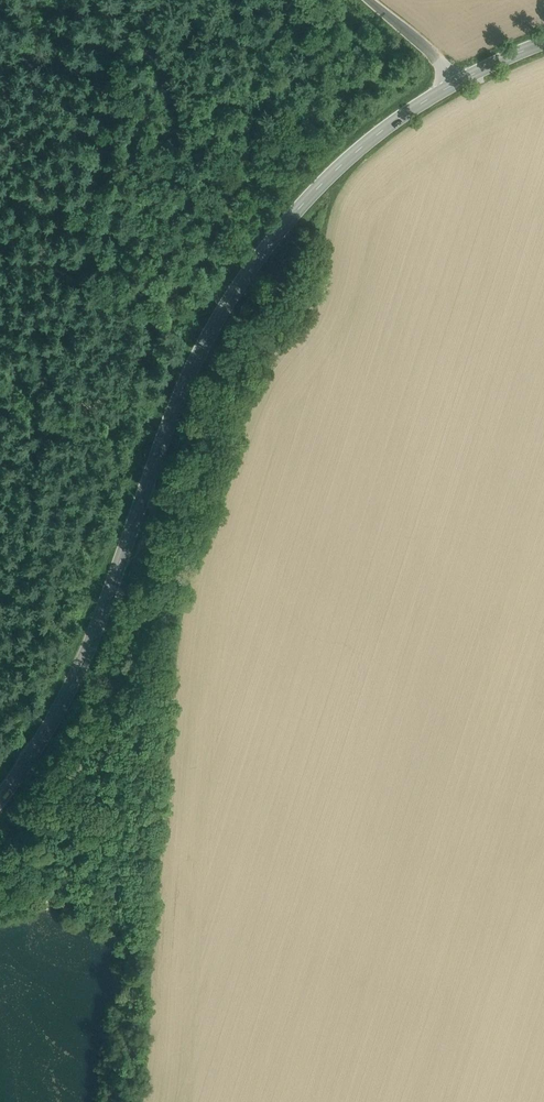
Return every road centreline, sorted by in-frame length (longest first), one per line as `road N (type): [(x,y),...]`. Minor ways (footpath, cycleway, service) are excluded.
road 1 (secondary): [(0,798),(74,681),(182,390),(263,253),(375,136),(466,78),(543,42)]
road 2 (track): [(48,546),(120,0)]
road 3 (track): [(48,546),(52,722)]
road 4 (track): [(466,78),(371,0)]

